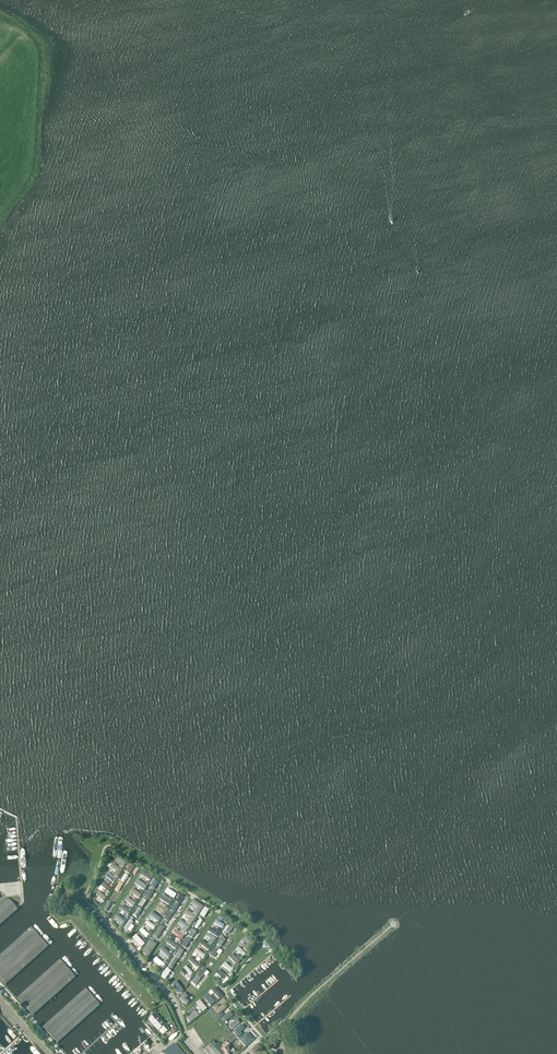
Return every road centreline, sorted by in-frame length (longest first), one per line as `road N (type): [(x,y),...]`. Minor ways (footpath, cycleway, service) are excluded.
road 1 (residential): [(200,1053),(173,995),(85,897),(108,847),(258,944),(226,991),(262,1037)]

